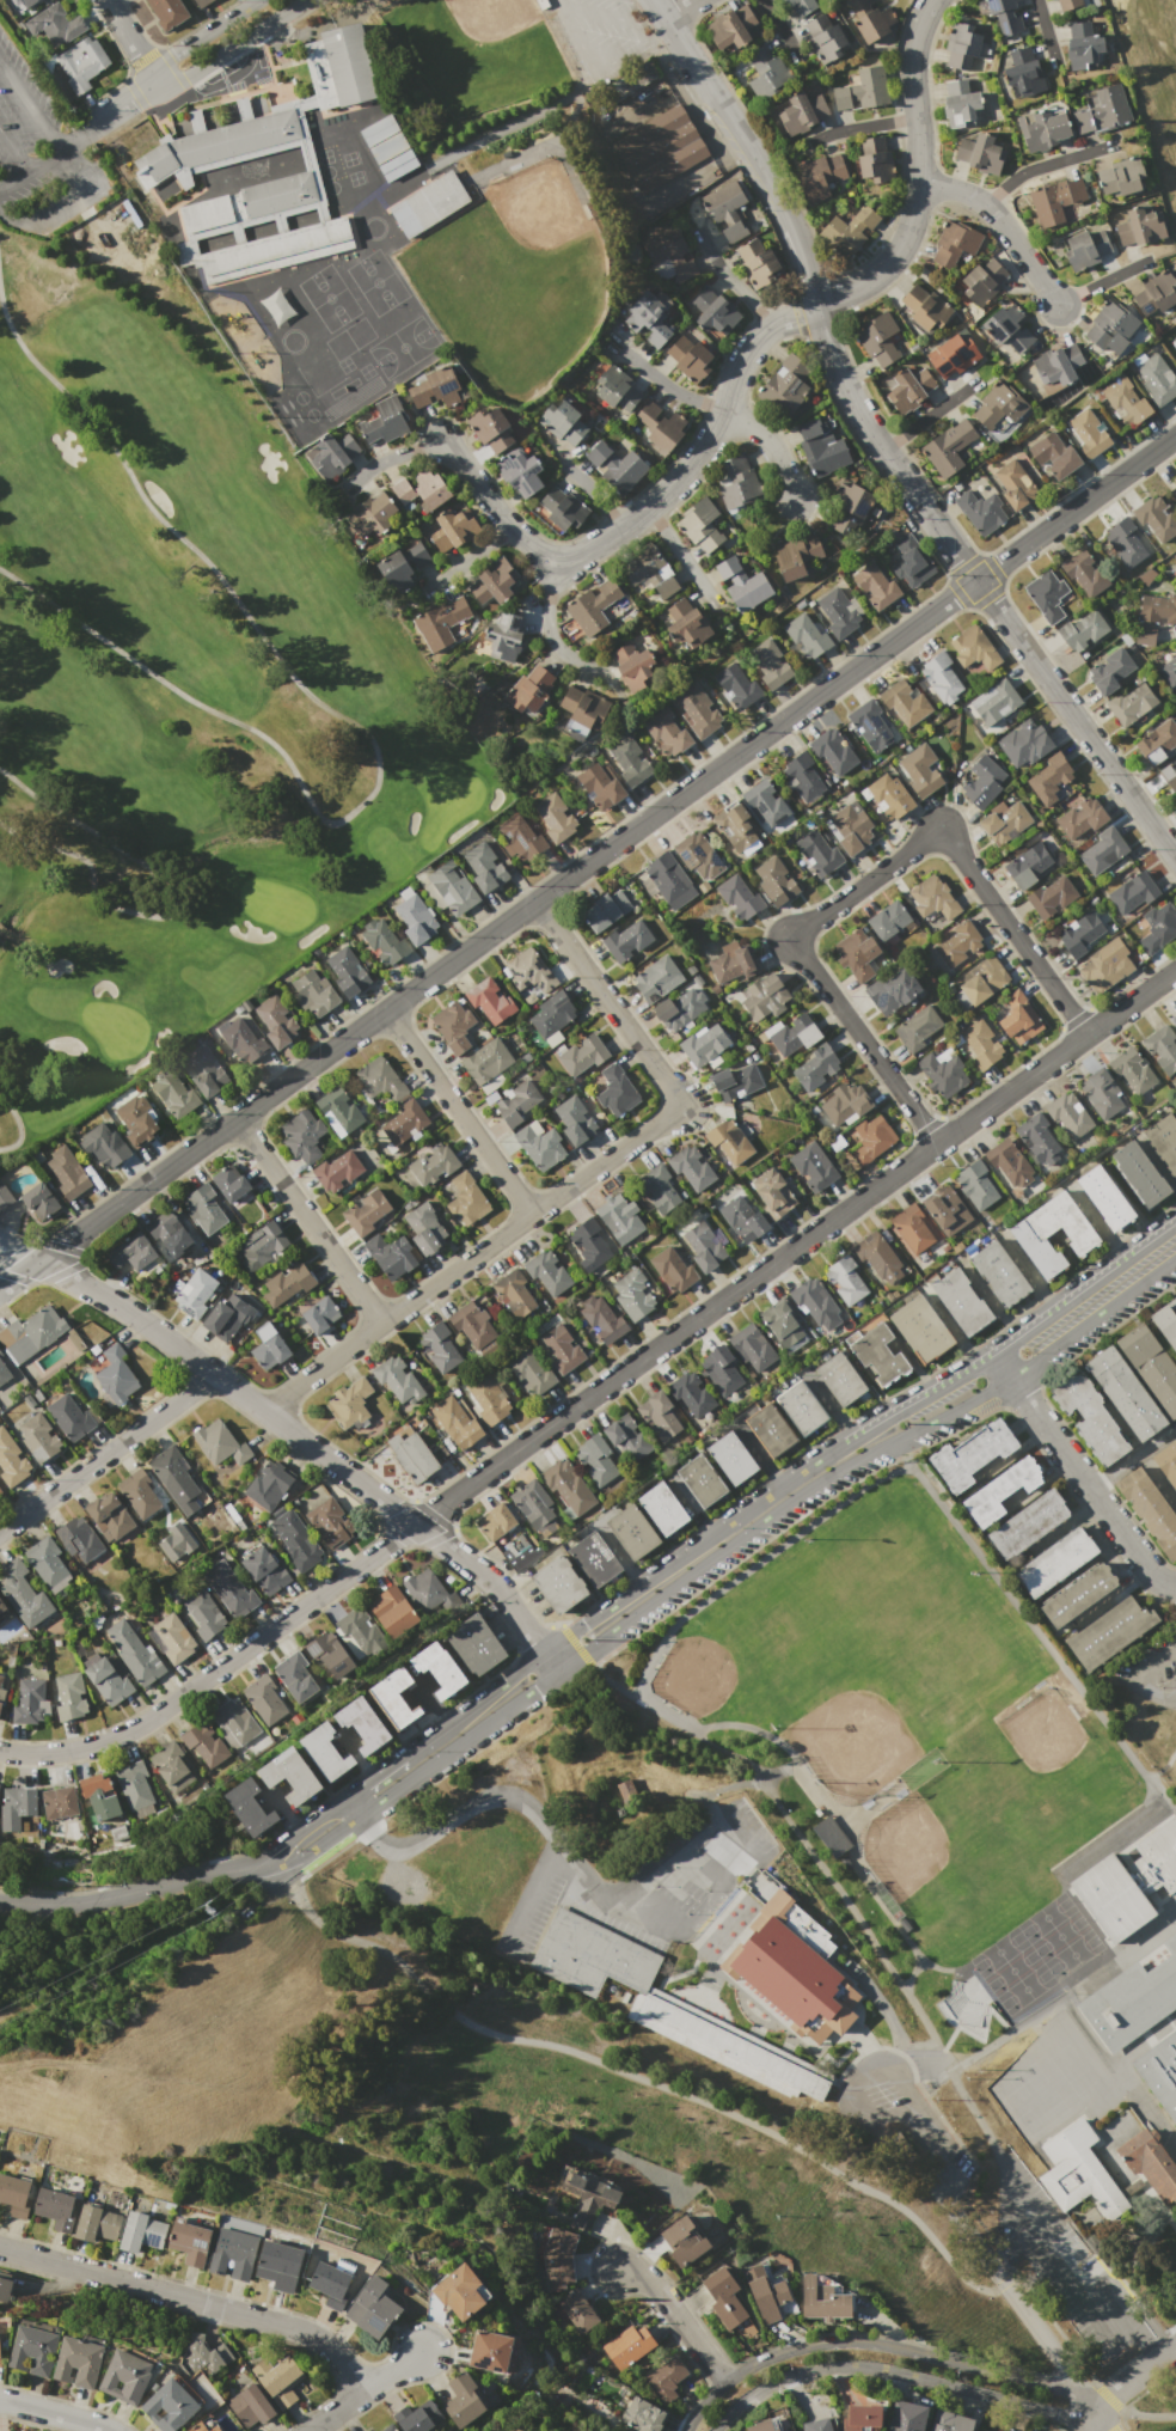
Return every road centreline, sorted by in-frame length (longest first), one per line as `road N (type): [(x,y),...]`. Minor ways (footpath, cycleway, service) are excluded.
road 1 (tertiary): [(1175,435),(0,1290)]
road 2 (residential): [(1175,860),(858,414),(786,215),(653,0)]
road 3 (residential): [(360,1815),(794,1502),(979,1399),(1175,1256)]
road 4 (residential): [(1175,969),(416,1525)]
road 5 (residential): [(931,0),(911,60),(917,183),(905,238),(871,279),(757,336),(712,432),(648,503),(556,567),(508,526),(437,439)]
road 6 (residential): [(535,900),(682,1105),(261,1410)]
road 7 (residential): [(557,1672),(479,1572),(141,1320),(0,1244)]
road 8 (residential): [(1086,1034),(939,830),(789,940),(936,1144)]
road 9 (residential): [(849,1439),(347,1797)]
road 10 (residential): [(416,1525),(135,1727),(75,1747),(0,1750)]
road 11 (residential): [(1084,2412),(1054,2387),(844,2340),(751,2365),(704,2402),(686,2430)]
road 12 (residential): [(365,2394),(321,2343),(300,2332),(0,2241)]
road 13 (residential): [(714,2430),(762,2388),(844,2365),(1046,2411),(1084,2412)]
road 14 (residential): [(1175,1220),(963,1373),(849,1439)]
road 15 (residential): [(1175,1585),(1149,1572),(992,1354)]
road 16 (residential): [(0,1530),(215,1375)]
road 17 (residential): [(0,1899),(99,1896),(255,1865)]
road 18 (residential): [(385,1010),(532,1215)]
road 19 (residential): [(235,1118),(382,1323)]
road 20 (residential): [(1084,2412),(958,2217)]
road 21 (residential): [(917,183),(985,204),(1056,304)]
road 22 (residential): [(157,81),(185,77),(305,0)]
road 23 (residential): [(613,2268),(664,2299),(724,2382)]
road 24 (residential): [(985,204),(1034,167),(1111,145)]
road 25 (residential): [(260,0),(176,56),(157,81)]
road 26 (residential): [(421,2356),(312,2430)]
road 27 (residential): [(556,567),(549,633),(594,668)]

